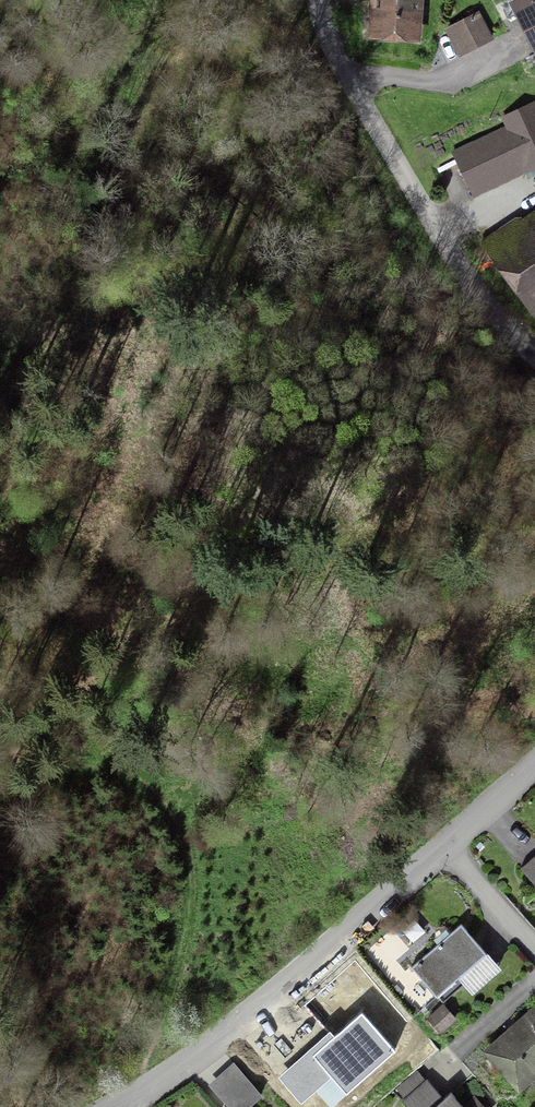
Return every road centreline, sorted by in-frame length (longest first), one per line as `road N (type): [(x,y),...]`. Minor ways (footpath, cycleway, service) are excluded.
road 1 (track): [(0,753),(120,772),(171,804),(185,829),(191,869),(184,933),(131,1100)]
road 2 (residential): [(534,358),(438,233),(348,78),(318,0)]
road 3 (residential): [(119,1106),(223,1036),(445,844)]
road 4 (residential): [(445,844),(534,950)]
road 5 (residential): [(534,982),(431,1072)]
road 6 (residential): [(445,844),(534,765)]

